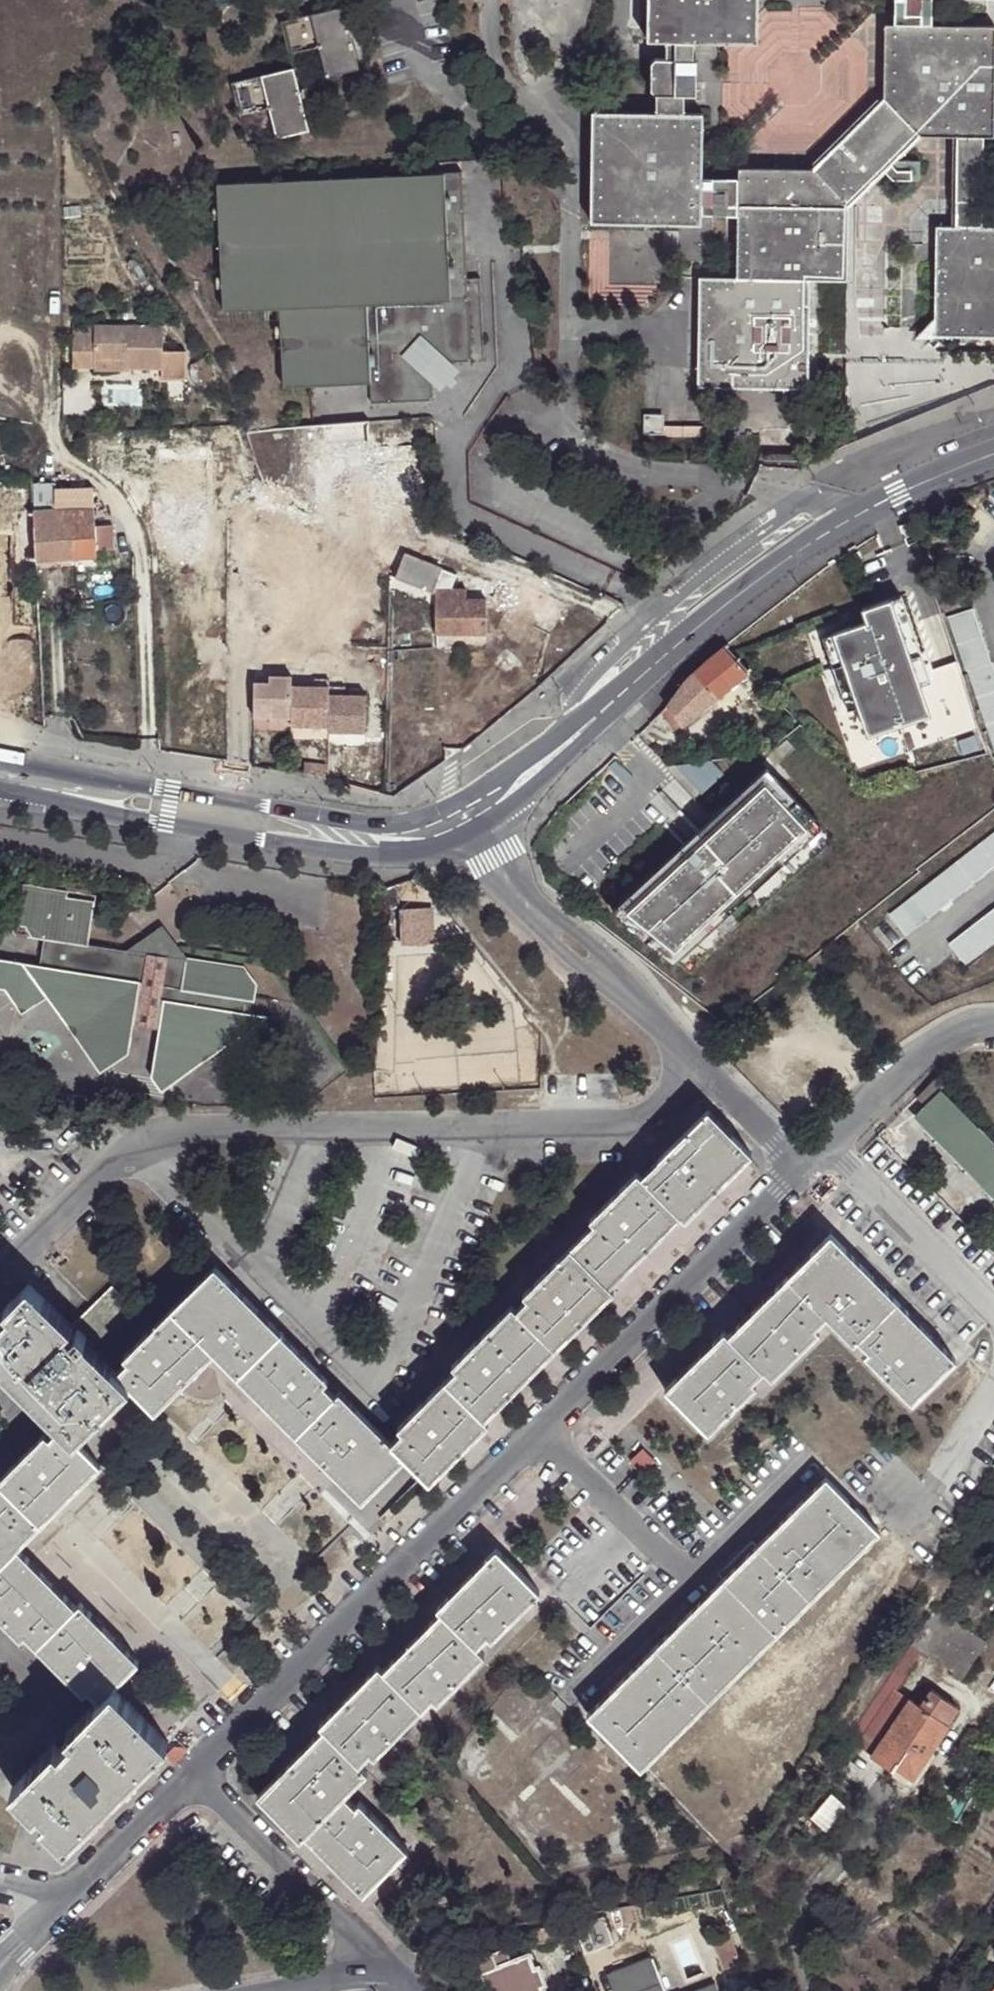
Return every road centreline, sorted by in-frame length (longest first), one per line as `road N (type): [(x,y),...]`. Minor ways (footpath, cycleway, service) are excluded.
road 1 (residential): [(201,1767),(824,1154)]
road 2 (unclassified): [(0,1278),(126,1155),(186,1129),(638,1125),(677,1108),(708,1077)]
road 3 (tertiary): [(993,455),(897,494),(815,540),(473,812)]
road 4 (tertiary): [(0,791),(352,856),(435,845),(473,812)]
road 5 (tertiary): [(473,812),(388,827),(353,824),(0,759)]
road 6 (residential): [(708,1077),(514,888),(473,812)]
road 7 (residential): [(201,1767),(388,1970)]
road 8 (residential): [(993,1306),(855,1170),(824,1154)]
road 9 (residential): [(993,1023),(943,1040),(824,1154)]
road 10 (residential): [(66,1896),(201,1767)]
road 11 (residential): [(824,1154),(775,1140),(708,1077)]

